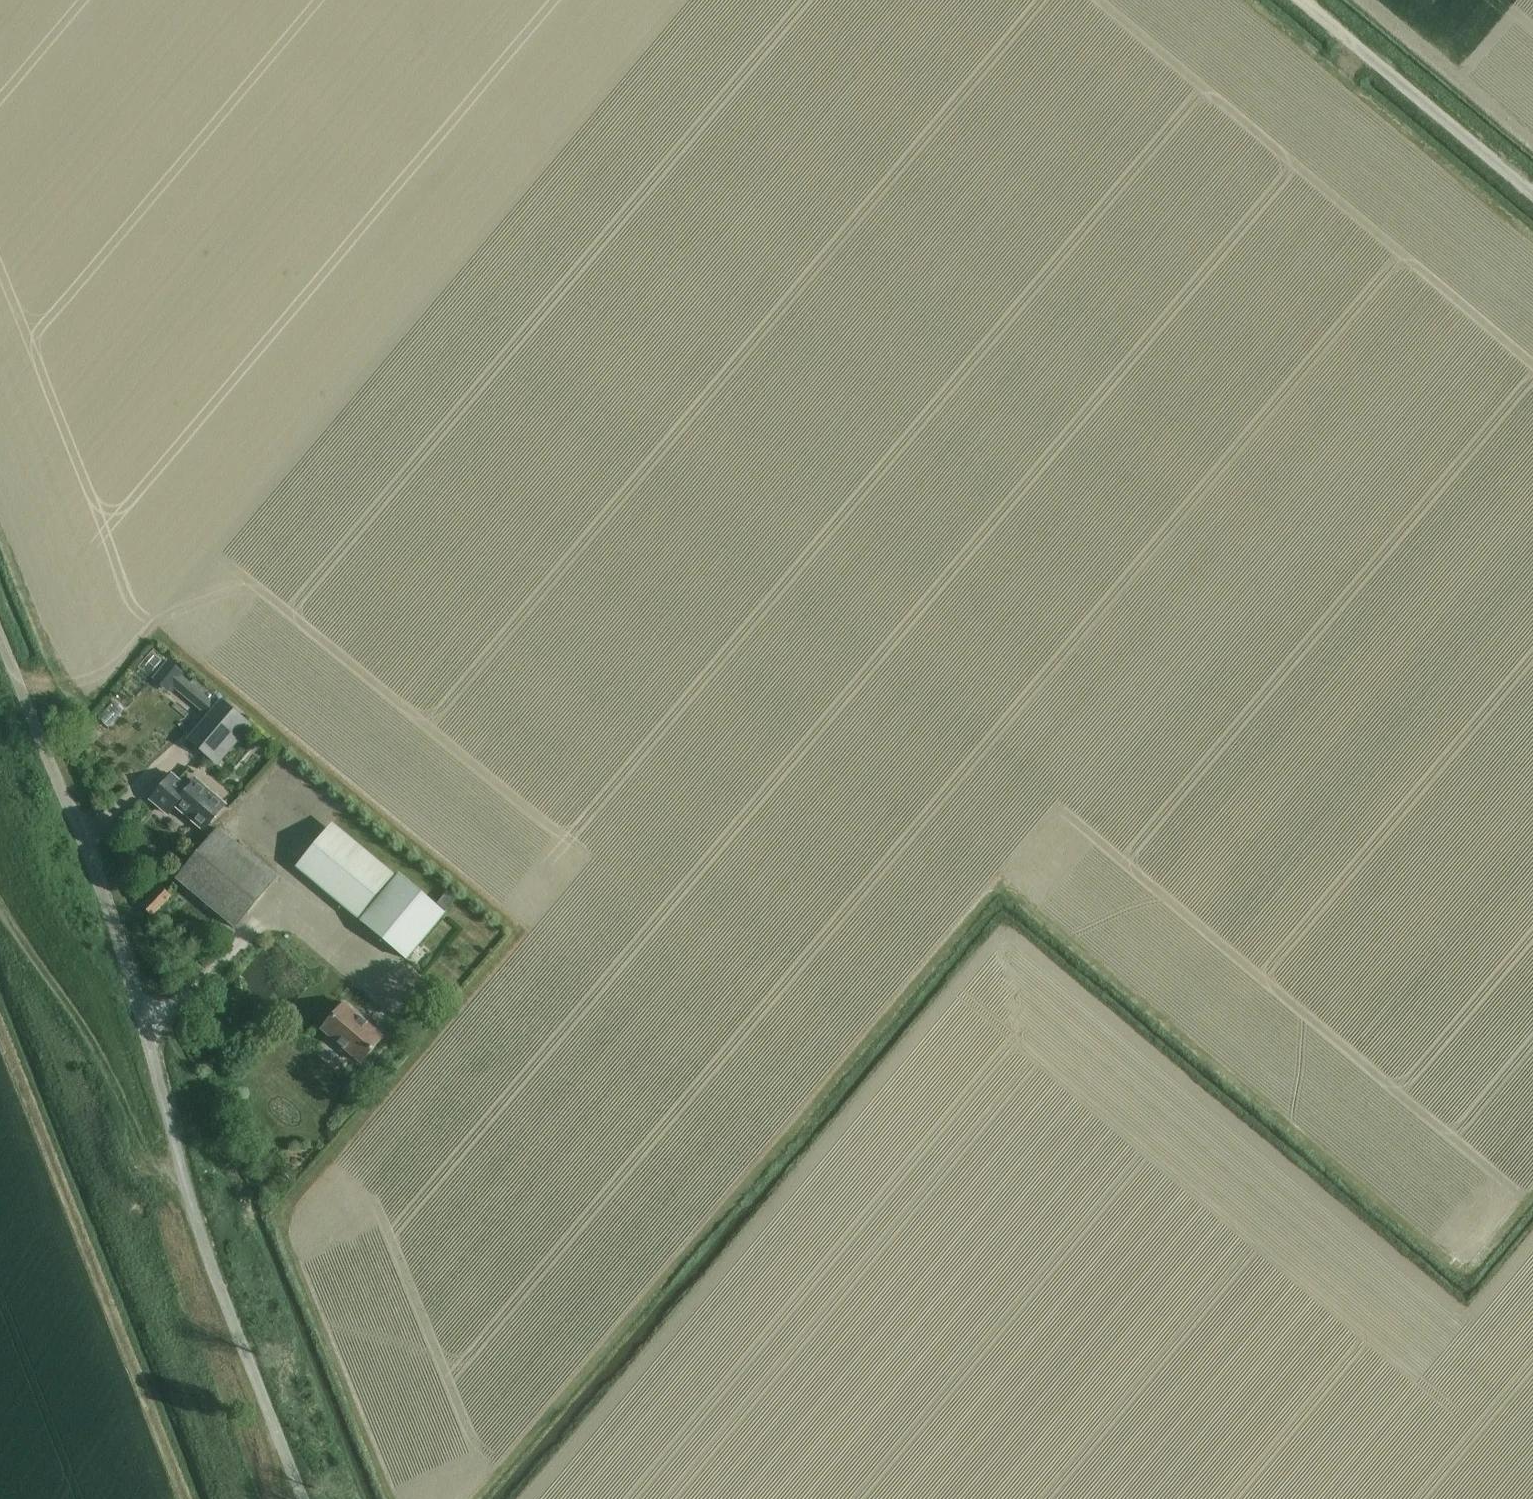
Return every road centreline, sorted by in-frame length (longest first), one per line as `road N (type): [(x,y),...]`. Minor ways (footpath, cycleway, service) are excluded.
road 1 (unclassified): [(322,1498),(265,1357),(188,1204),(154,1065),(0,640)]
road 2 (unclassified): [(1532,197),(1296,0)]

